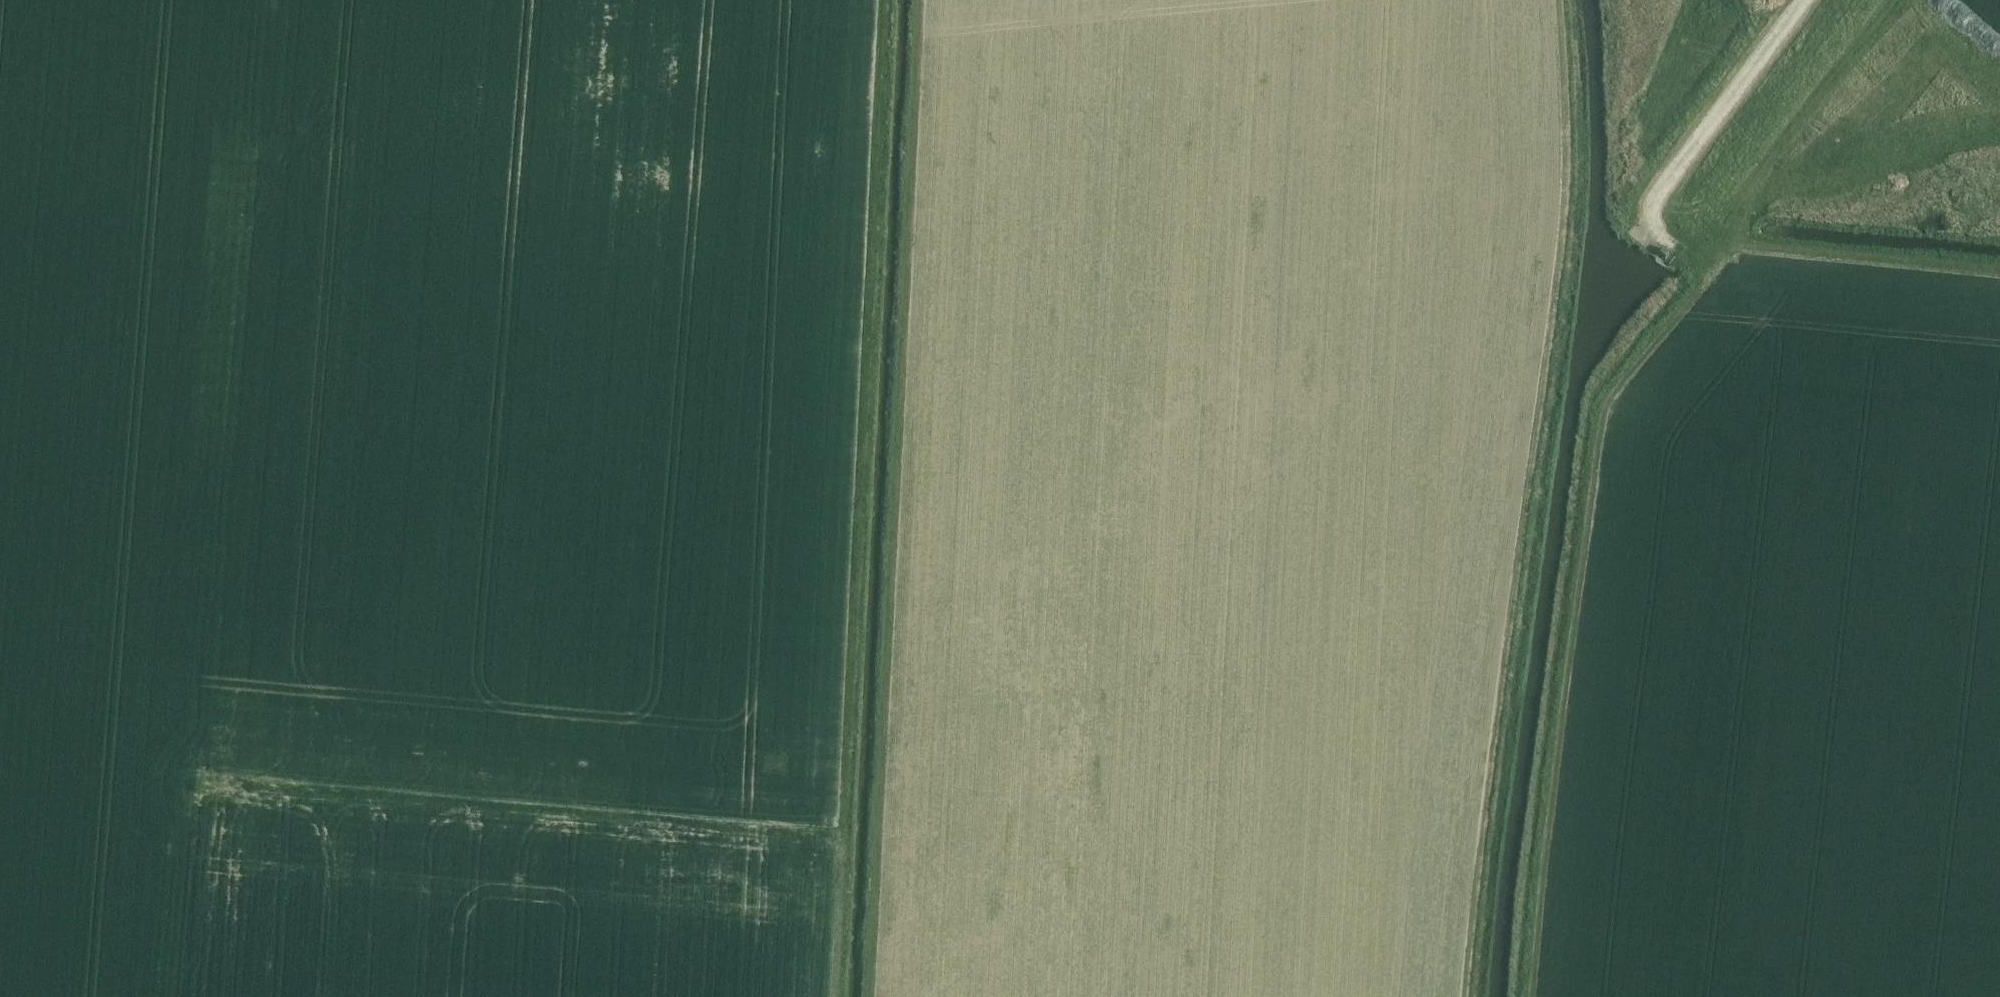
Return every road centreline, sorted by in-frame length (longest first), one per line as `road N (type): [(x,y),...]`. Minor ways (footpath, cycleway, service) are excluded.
road 1 (track): [(1564,0),(1563,240),(1465,996)]

